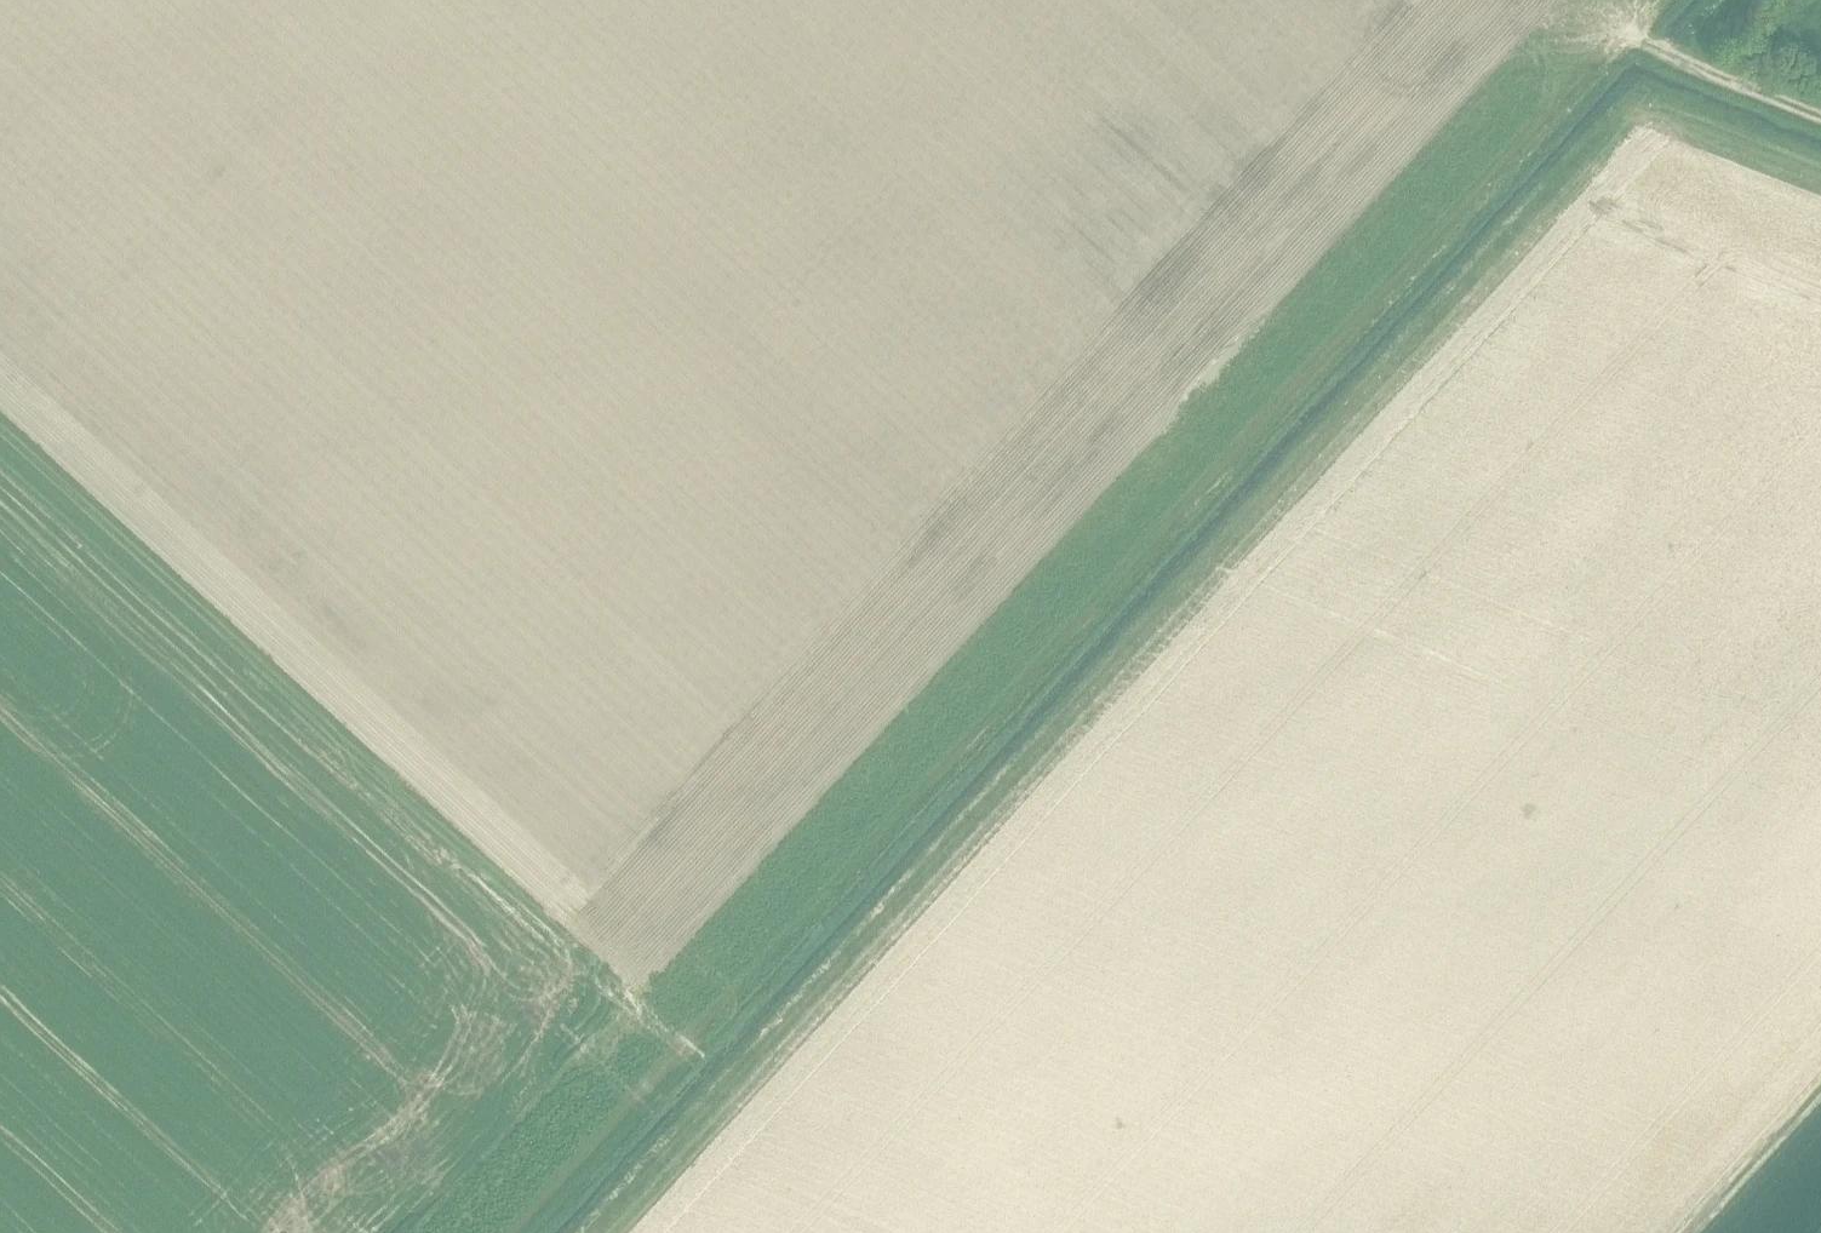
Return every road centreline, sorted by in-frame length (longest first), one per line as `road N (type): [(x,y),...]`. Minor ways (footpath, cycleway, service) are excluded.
road 1 (track): [(1679,1232),(1820,1079)]
road 2 (track): [(1629,39),(1820,117)]

